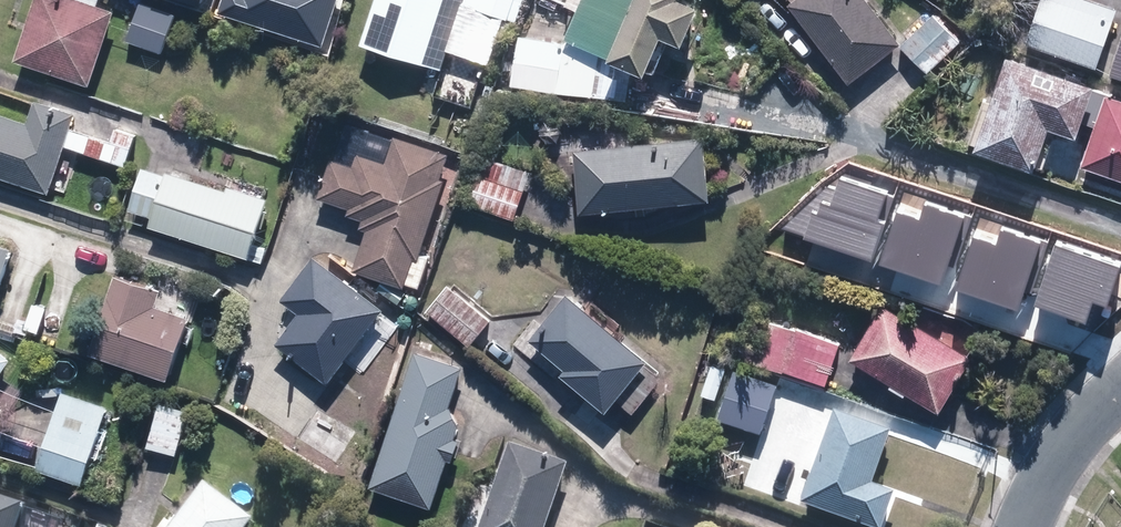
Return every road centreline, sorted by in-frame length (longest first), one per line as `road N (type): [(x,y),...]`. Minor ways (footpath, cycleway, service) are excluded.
road 1 (residential): [(1029,526),(1045,480),(1120,387)]

